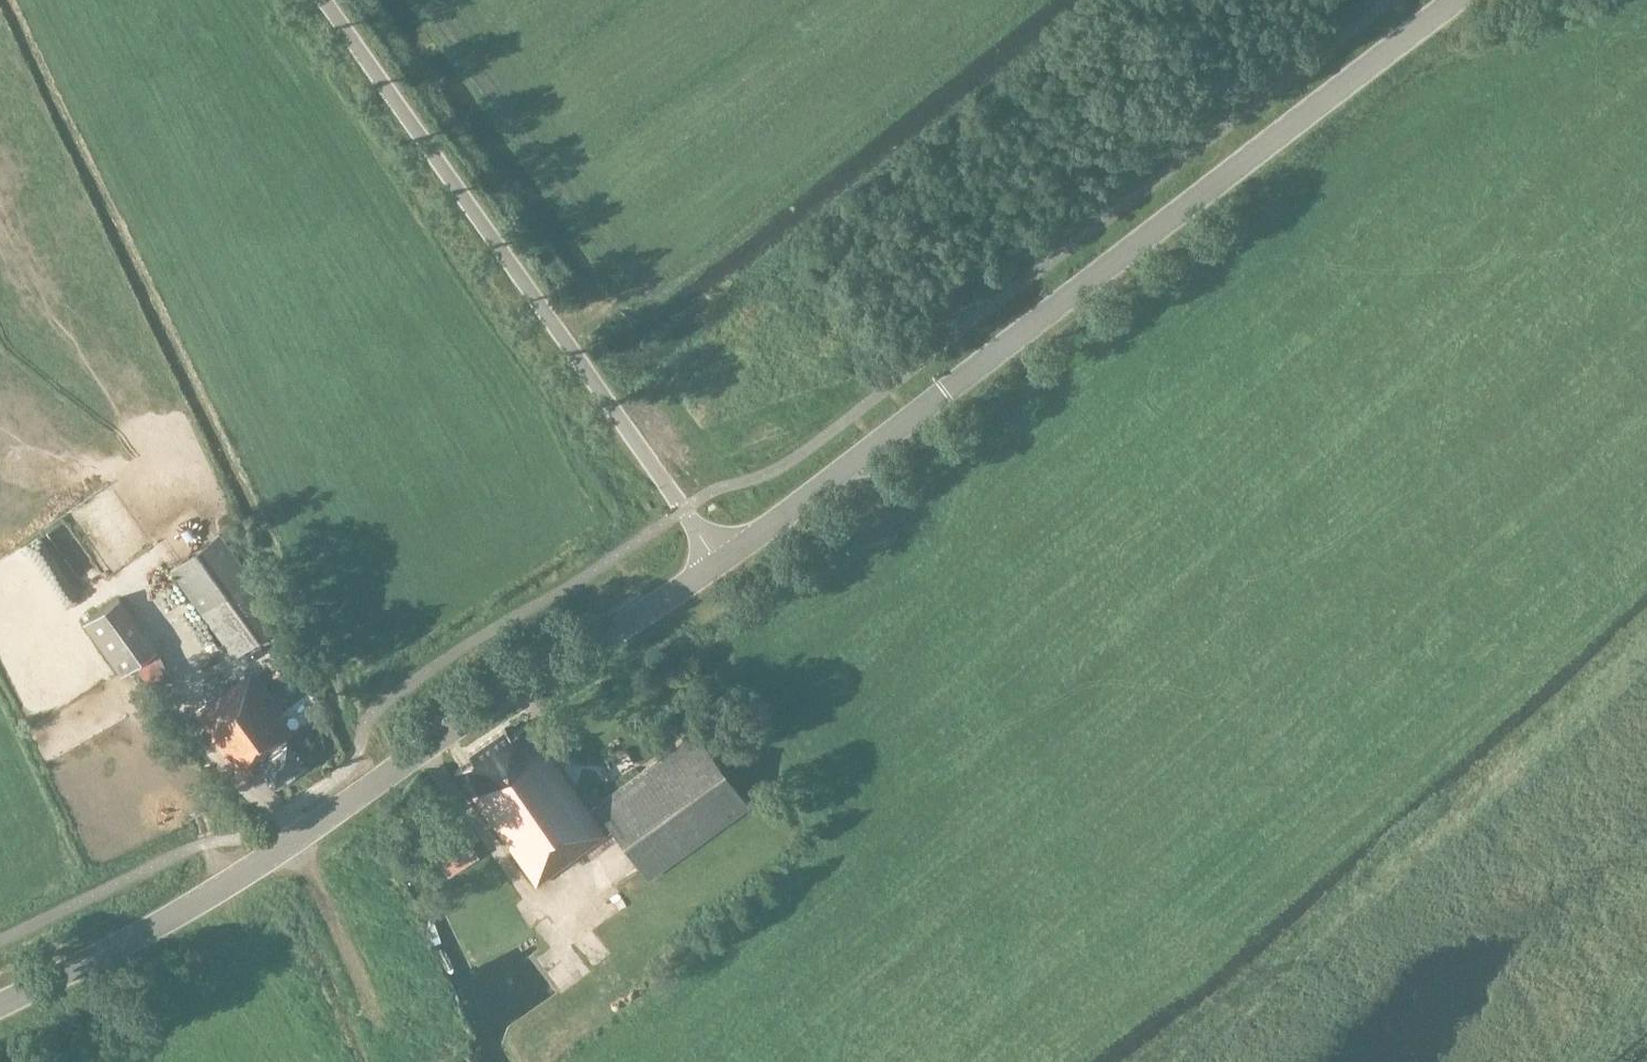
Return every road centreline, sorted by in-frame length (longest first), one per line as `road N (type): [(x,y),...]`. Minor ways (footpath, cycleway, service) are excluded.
road 1 (secondary): [(721,563),(1453,0)]
road 2 (secondary): [(0,1005),(210,894),(721,563)]
road 3 (unclassified): [(324,0),(682,509)]

